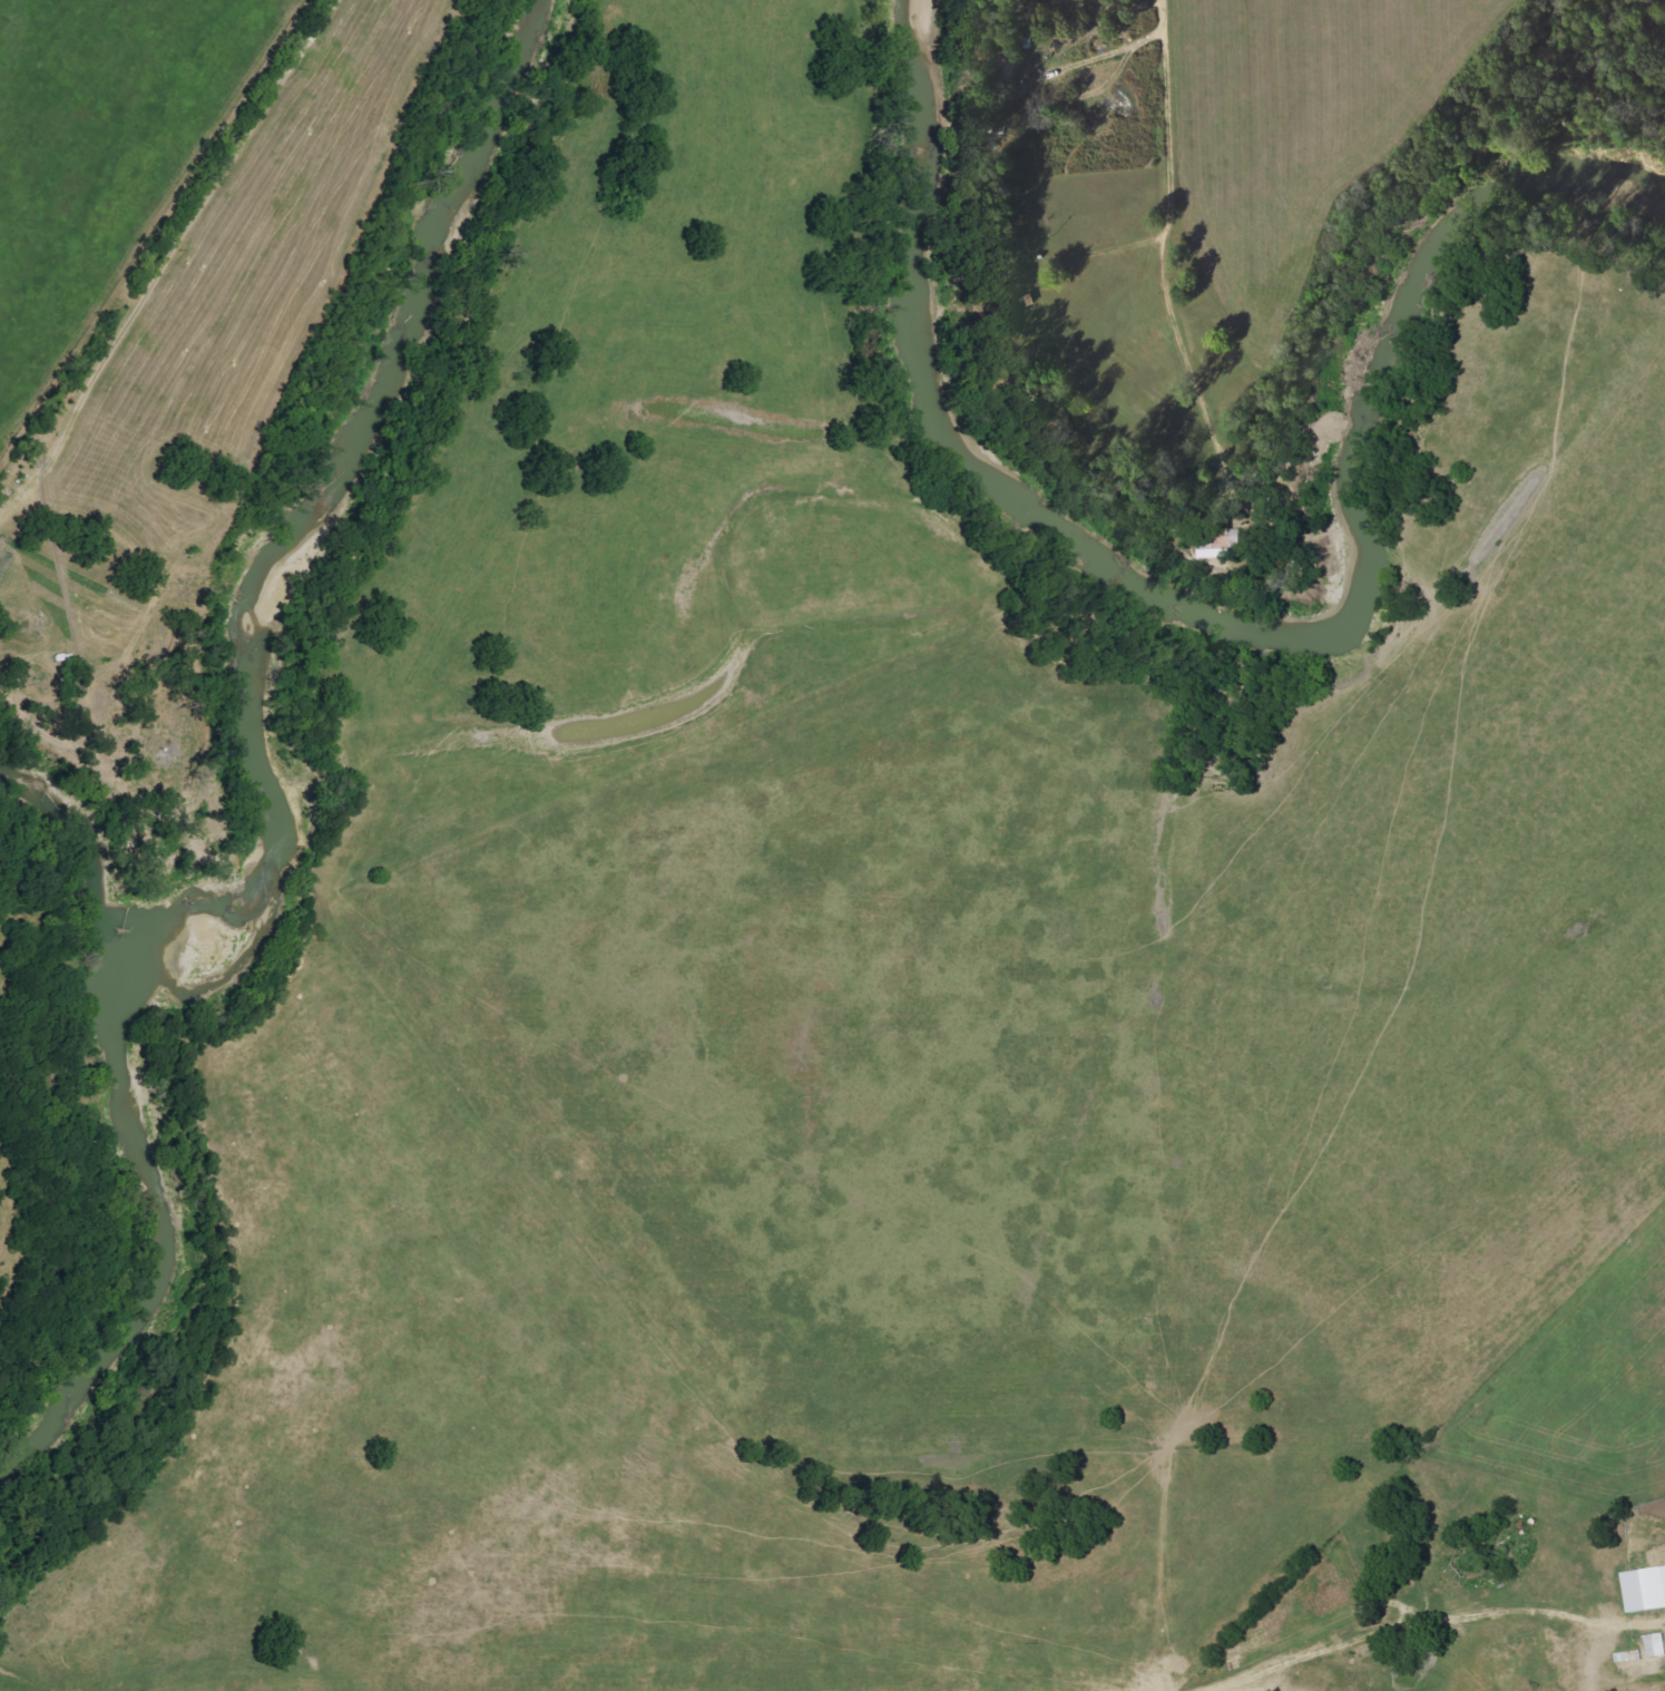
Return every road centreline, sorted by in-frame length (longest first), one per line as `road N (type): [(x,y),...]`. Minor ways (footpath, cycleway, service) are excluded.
road 1 (residential): [(1428,1625),(1496,1601),(1664,1601)]

